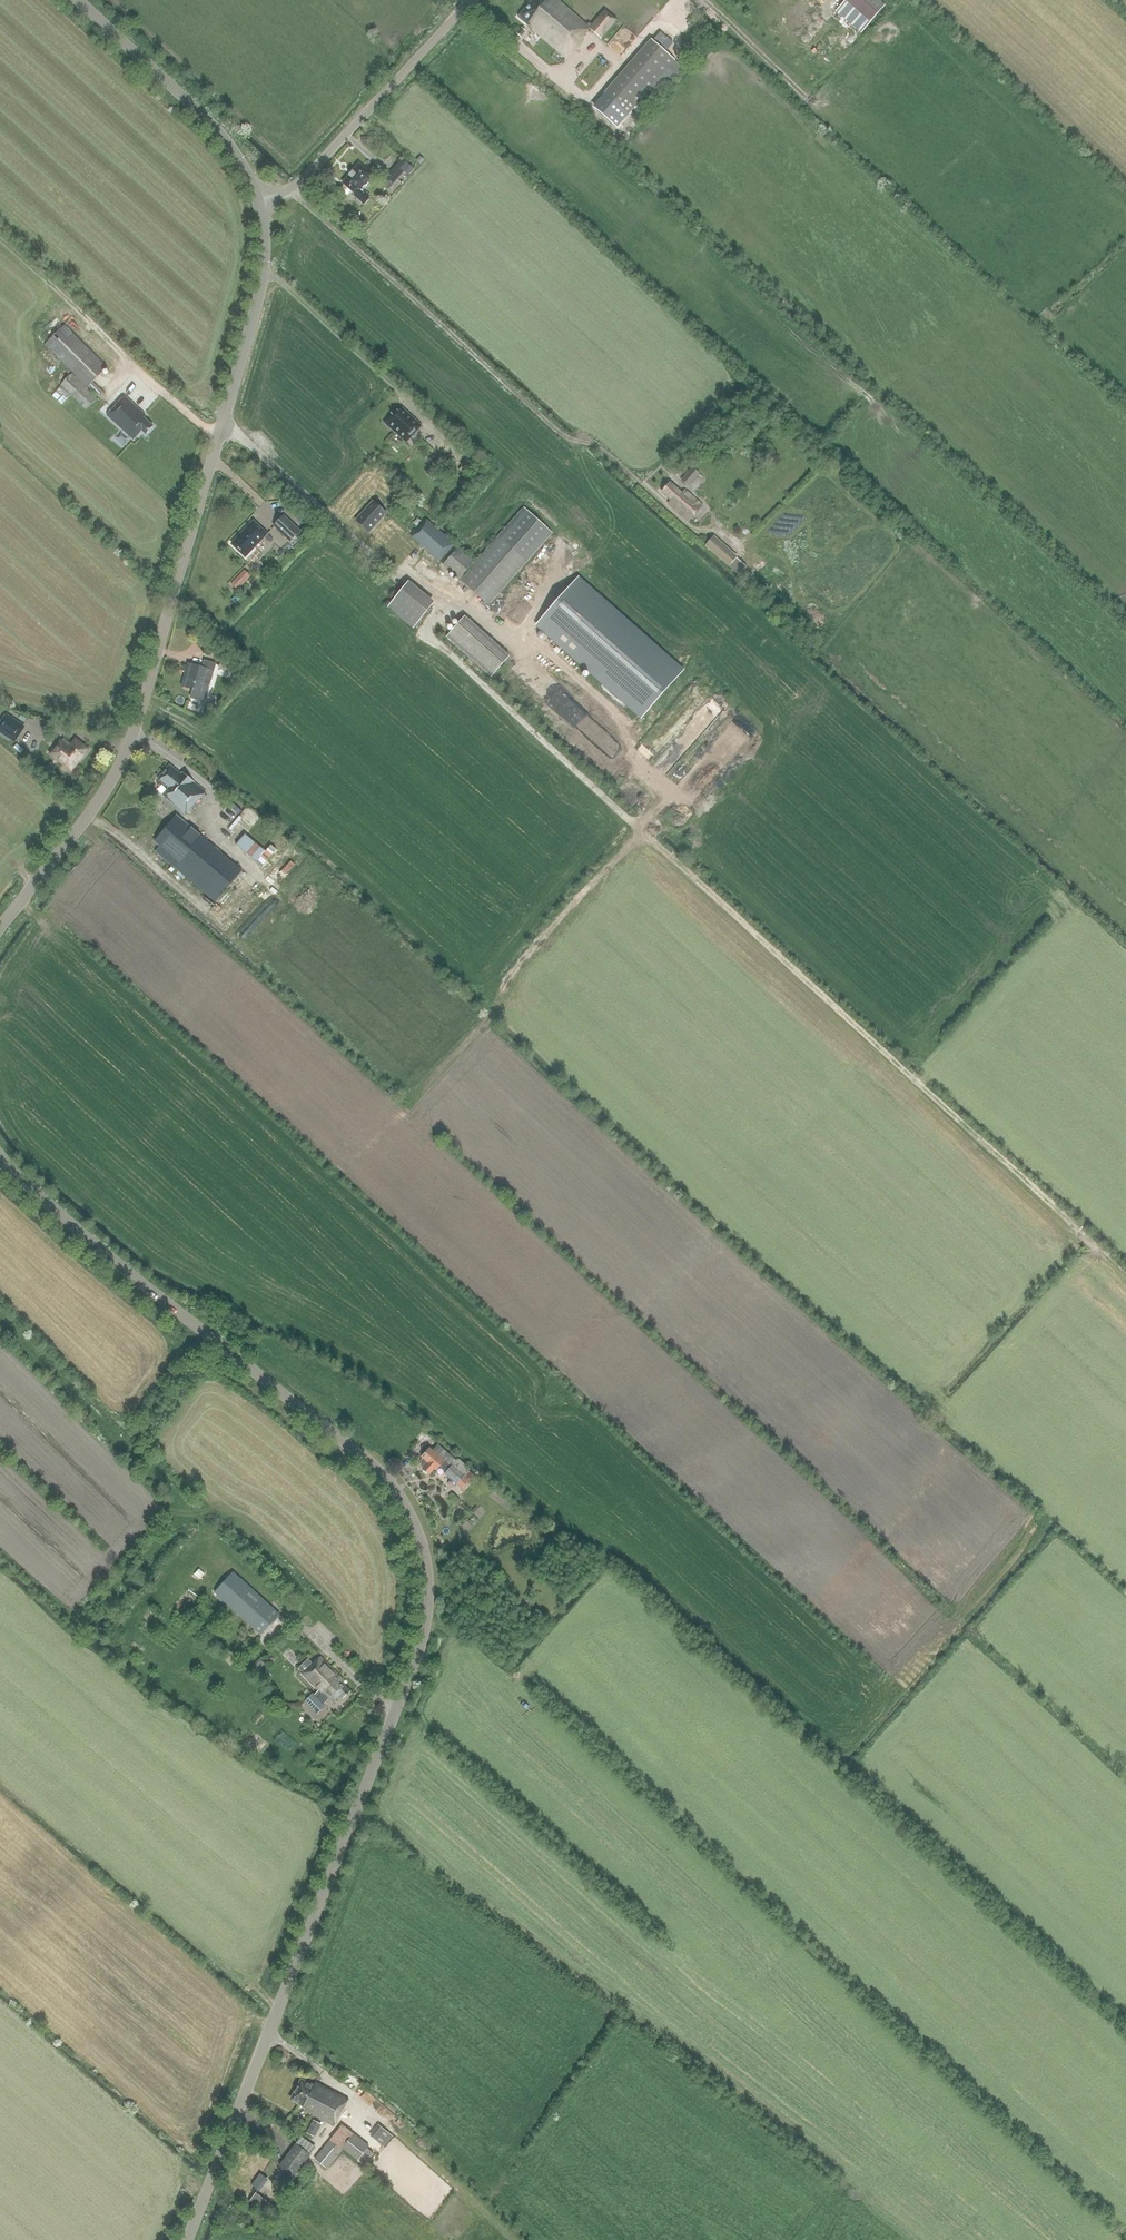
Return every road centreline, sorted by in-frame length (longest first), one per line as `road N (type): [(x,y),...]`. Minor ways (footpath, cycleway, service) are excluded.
road 1 (tertiary): [(190,2239),(403,1694),(427,1618),(426,1562),(410,1517),(367,1461),(0,1160)]
road 2 (tertiary): [(0,931),(123,757),(144,696),(263,276),(258,201)]
road 3 (track): [(293,187),(560,432),(597,448),(642,487)]
road 4 (tertiary): [(258,201),(310,173),(471,0)]
road 5 (track): [(219,435),(0,241)]
road 6 (tertiary): [(258,201),(213,125),(77,0)]
road 7 (track): [(263,276),(279,281),(397,388)]
road 8 (track): [(704,0),(808,100)]

